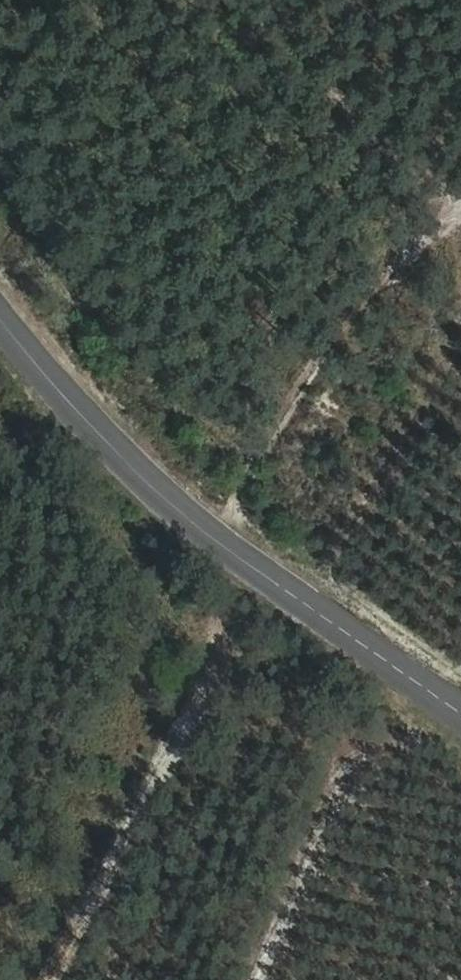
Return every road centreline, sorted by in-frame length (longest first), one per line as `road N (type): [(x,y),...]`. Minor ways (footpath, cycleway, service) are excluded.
road 1 (unclassified): [(0,297),(71,395),(227,534),(460,702)]
road 2 (track): [(46,979),(204,697),(266,562)]
road 3 (track): [(460,214),(372,284),(216,524)]
road 4 (track): [(460,203),(411,175),(375,139),(287,0)]

